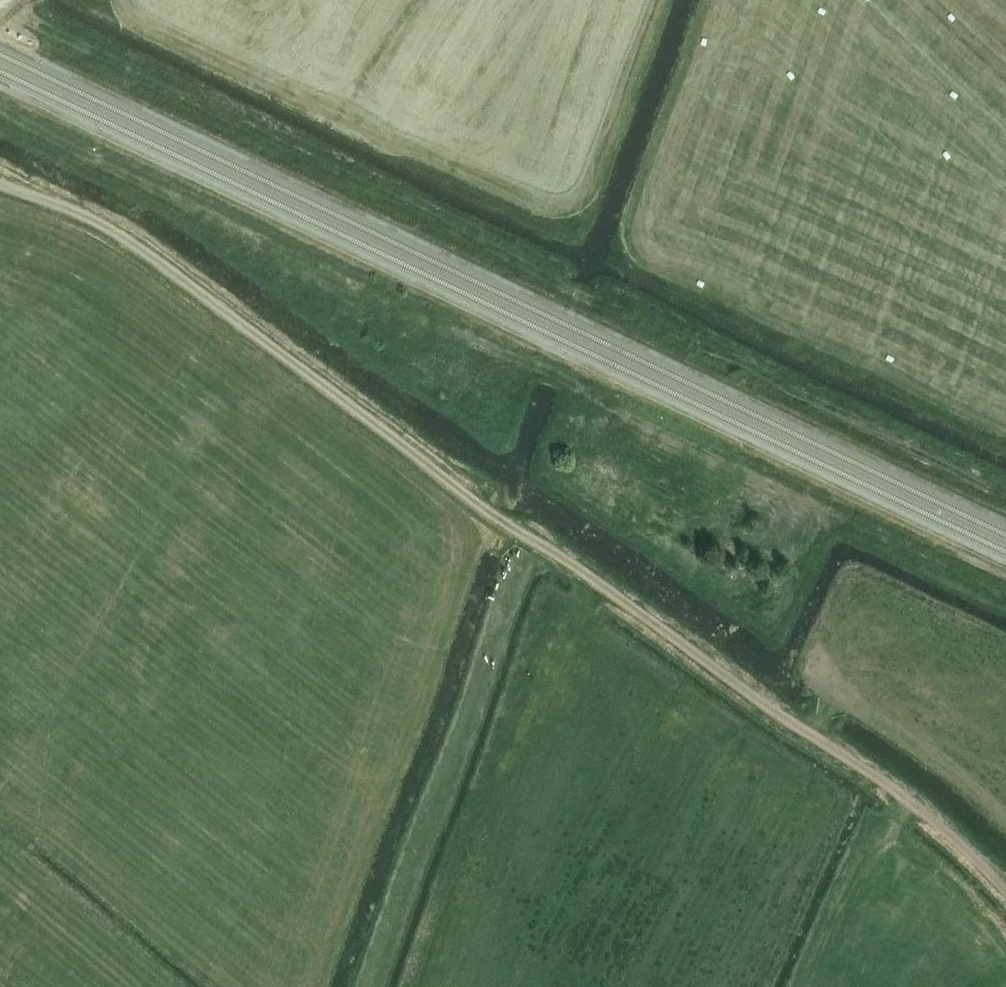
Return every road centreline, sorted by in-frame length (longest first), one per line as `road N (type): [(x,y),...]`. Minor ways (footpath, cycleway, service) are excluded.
road 1 (track): [(1005,897),(959,843),(116,231),(0,182)]

